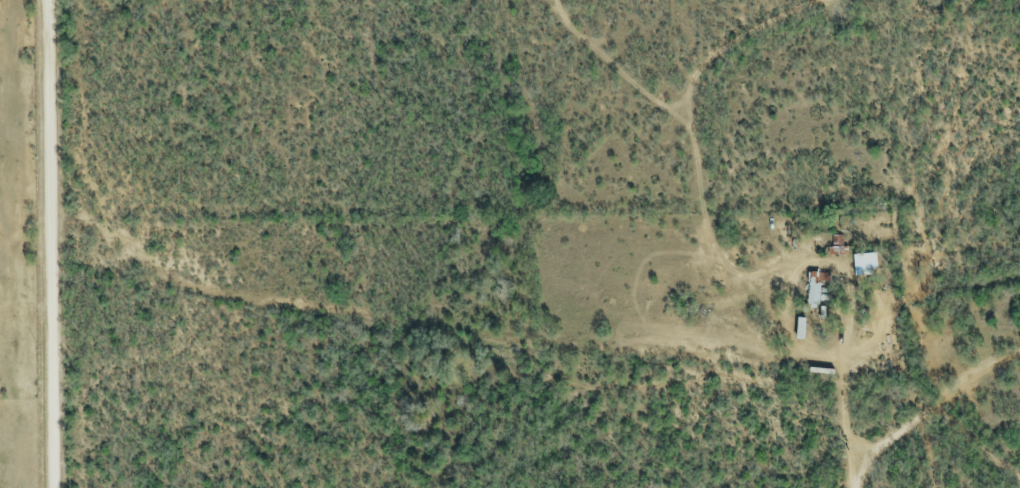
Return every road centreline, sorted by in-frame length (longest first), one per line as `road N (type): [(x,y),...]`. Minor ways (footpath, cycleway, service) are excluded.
road 1 (residential): [(51,232),(96,225),(159,263),(314,303),(502,337),(828,360),(844,380),(852,452)]
road 2 (residential): [(54,487),(50,0)]
road 3 (residential): [(851,487),(852,452),(1019,379)]

